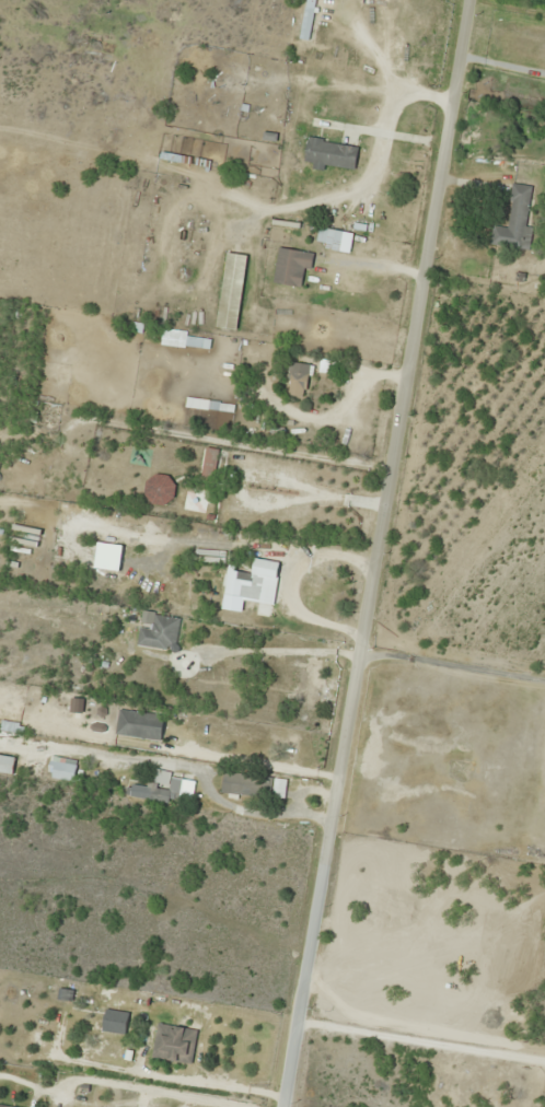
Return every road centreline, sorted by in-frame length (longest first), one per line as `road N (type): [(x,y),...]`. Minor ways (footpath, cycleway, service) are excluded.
road 1 (residential): [(288,1106),(472,0)]

